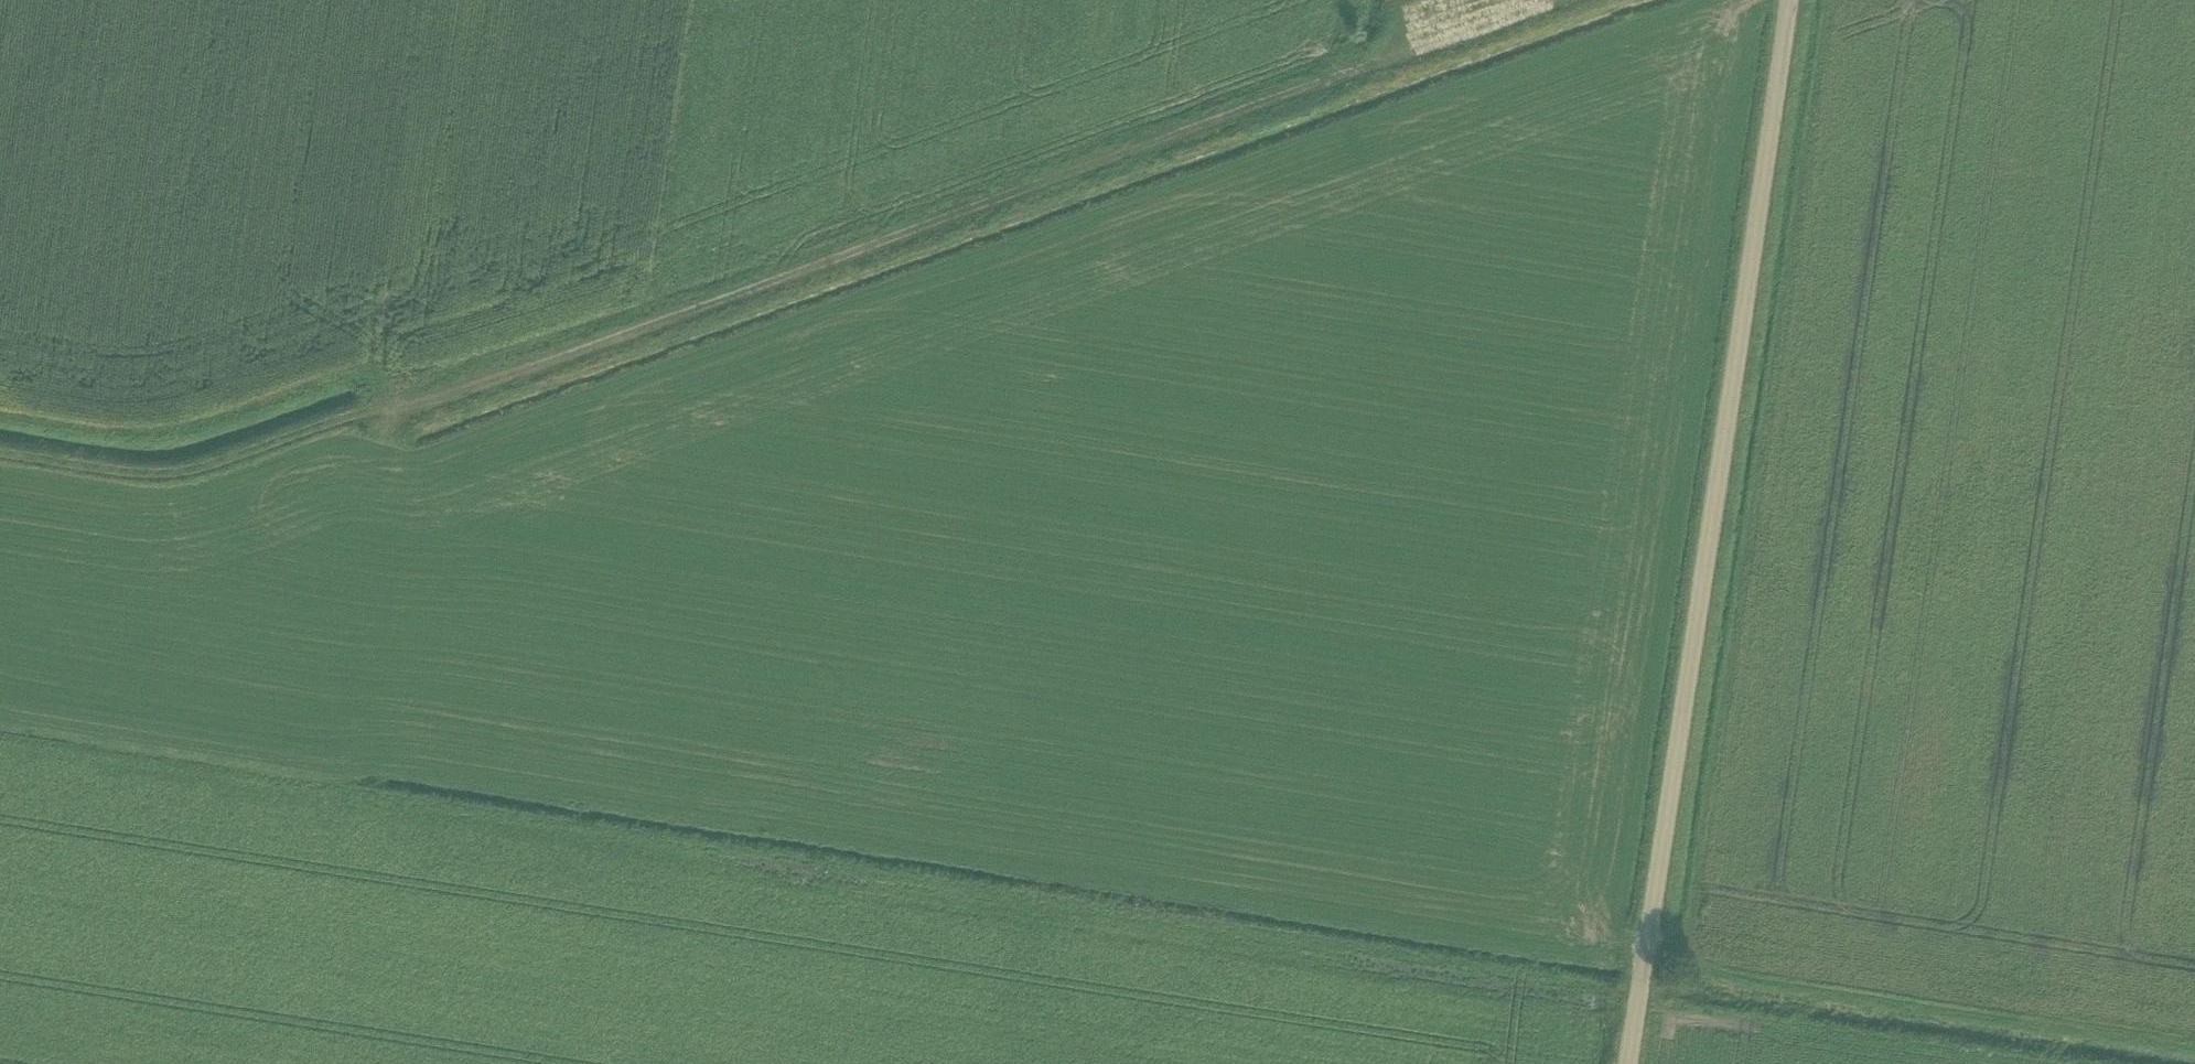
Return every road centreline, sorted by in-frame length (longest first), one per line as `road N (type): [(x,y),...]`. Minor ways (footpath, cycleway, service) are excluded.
road 1 (track): [(0,451),(143,474),(184,471),(345,417),(412,408),(1548,0)]
road 2 (unclassified): [(1630,1063),(1790,0)]

